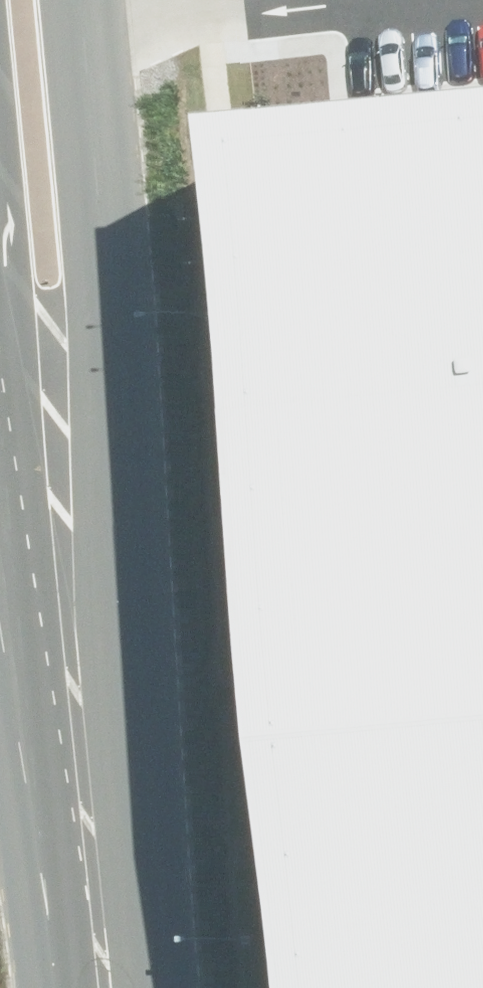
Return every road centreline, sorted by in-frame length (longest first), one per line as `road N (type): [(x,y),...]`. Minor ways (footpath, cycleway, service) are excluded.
road 1 (tertiary): [(111,0),(135,234),(131,328),(94,628)]
road 2 (tertiary): [(126,987),(94,628)]
road 3 (tertiary): [(94,628),(0,326)]

